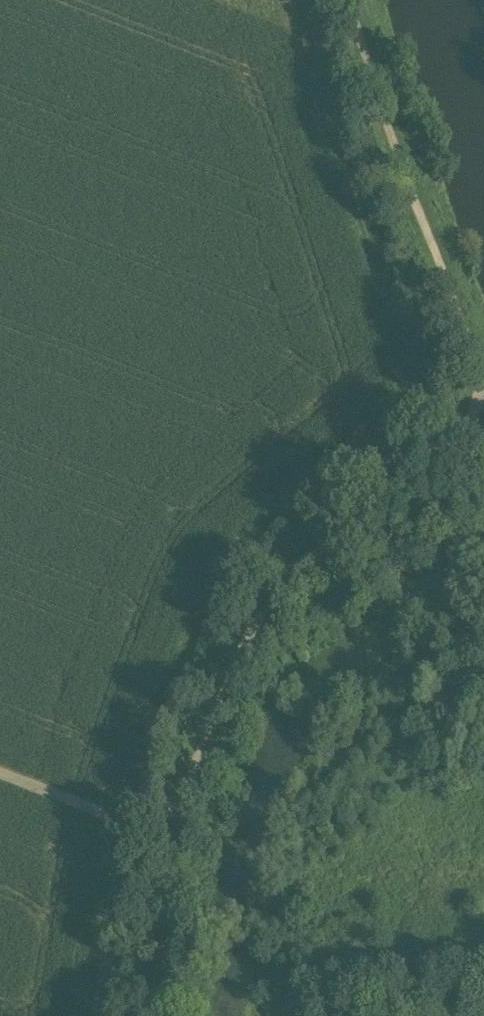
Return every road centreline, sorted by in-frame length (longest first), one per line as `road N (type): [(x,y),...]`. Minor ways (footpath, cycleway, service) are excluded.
road 1 (track): [(305,0),(422,415),(394,452),(265,563),(203,678),(142,841)]
road 2 (track): [(142,841),(175,846),(193,839),(235,703),(271,632),(413,496),(483,451)]
road 3 (track): [(483,369),(360,0)]
road 4 (track): [(142,841),(117,1015)]
road 5 (track): [(0,784),(142,841)]

